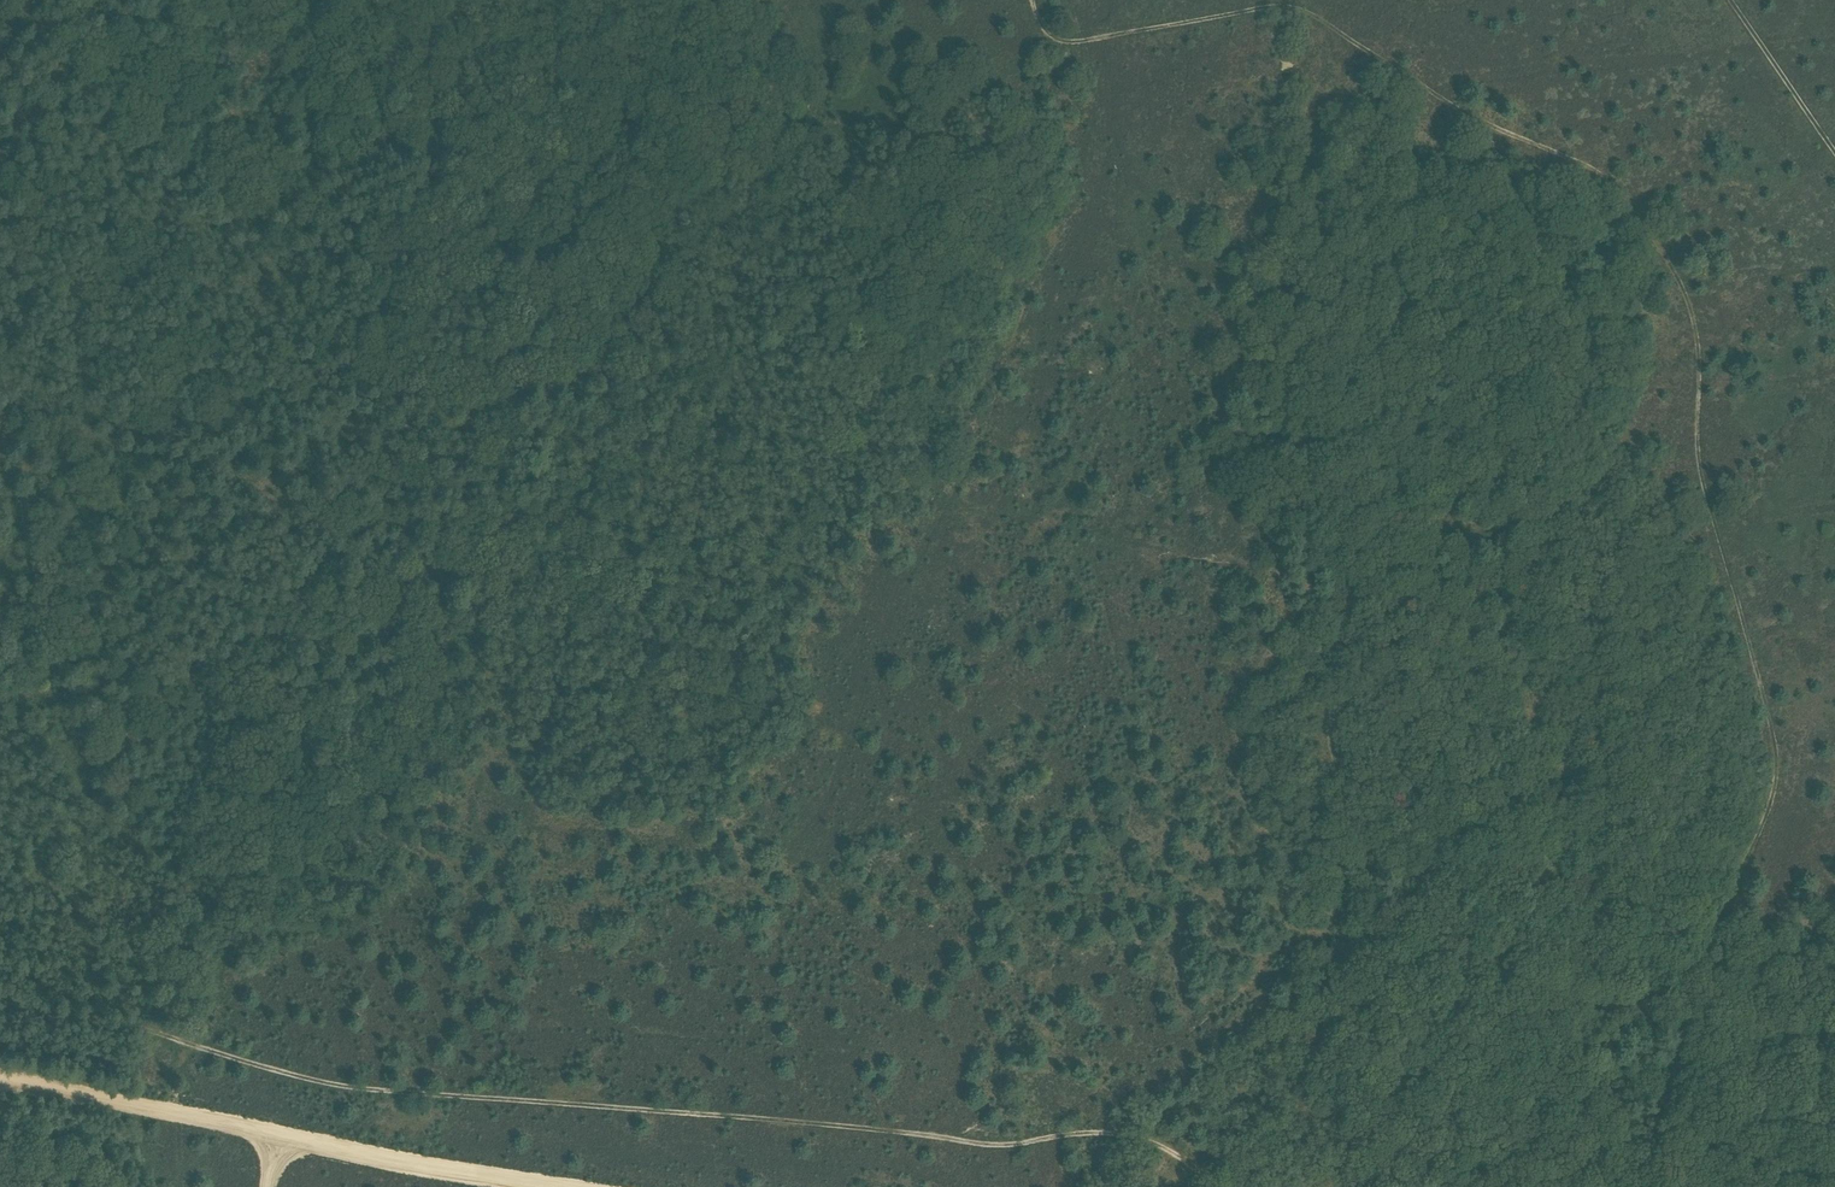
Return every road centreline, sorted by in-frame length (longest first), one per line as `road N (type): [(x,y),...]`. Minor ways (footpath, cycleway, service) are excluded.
road 1 (track): [(0,1079),(555,1186)]

